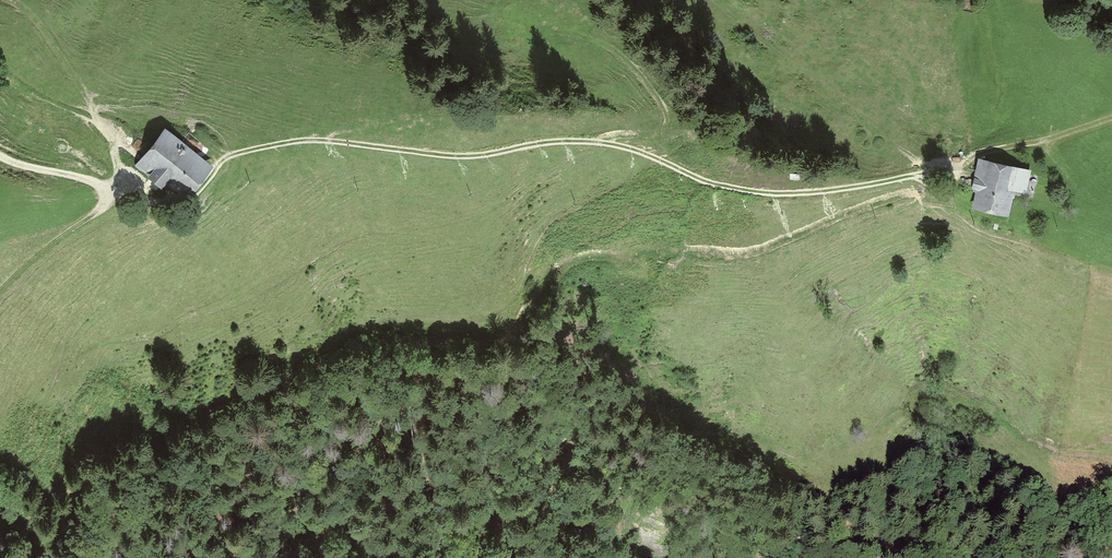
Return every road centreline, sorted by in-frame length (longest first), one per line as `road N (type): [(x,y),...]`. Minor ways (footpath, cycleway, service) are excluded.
road 1 (track): [(115,185),(149,201),(185,201),(228,158),(307,140),(468,156),(584,141),(644,153),(717,185),(806,192),(953,169),(979,154),(1111,118)]
road 2 (track): [(822,443),(843,440),(899,388),(915,383),(936,387),(1026,441),(1111,458)]
road 3 (track): [(0,155),(115,185),(100,210),(0,290)]
road 4 (track): [(604,143),(661,131),(664,109),(619,55),(553,29)]
road 5 (track): [(115,185),(110,139),(47,36),(11,0)]

